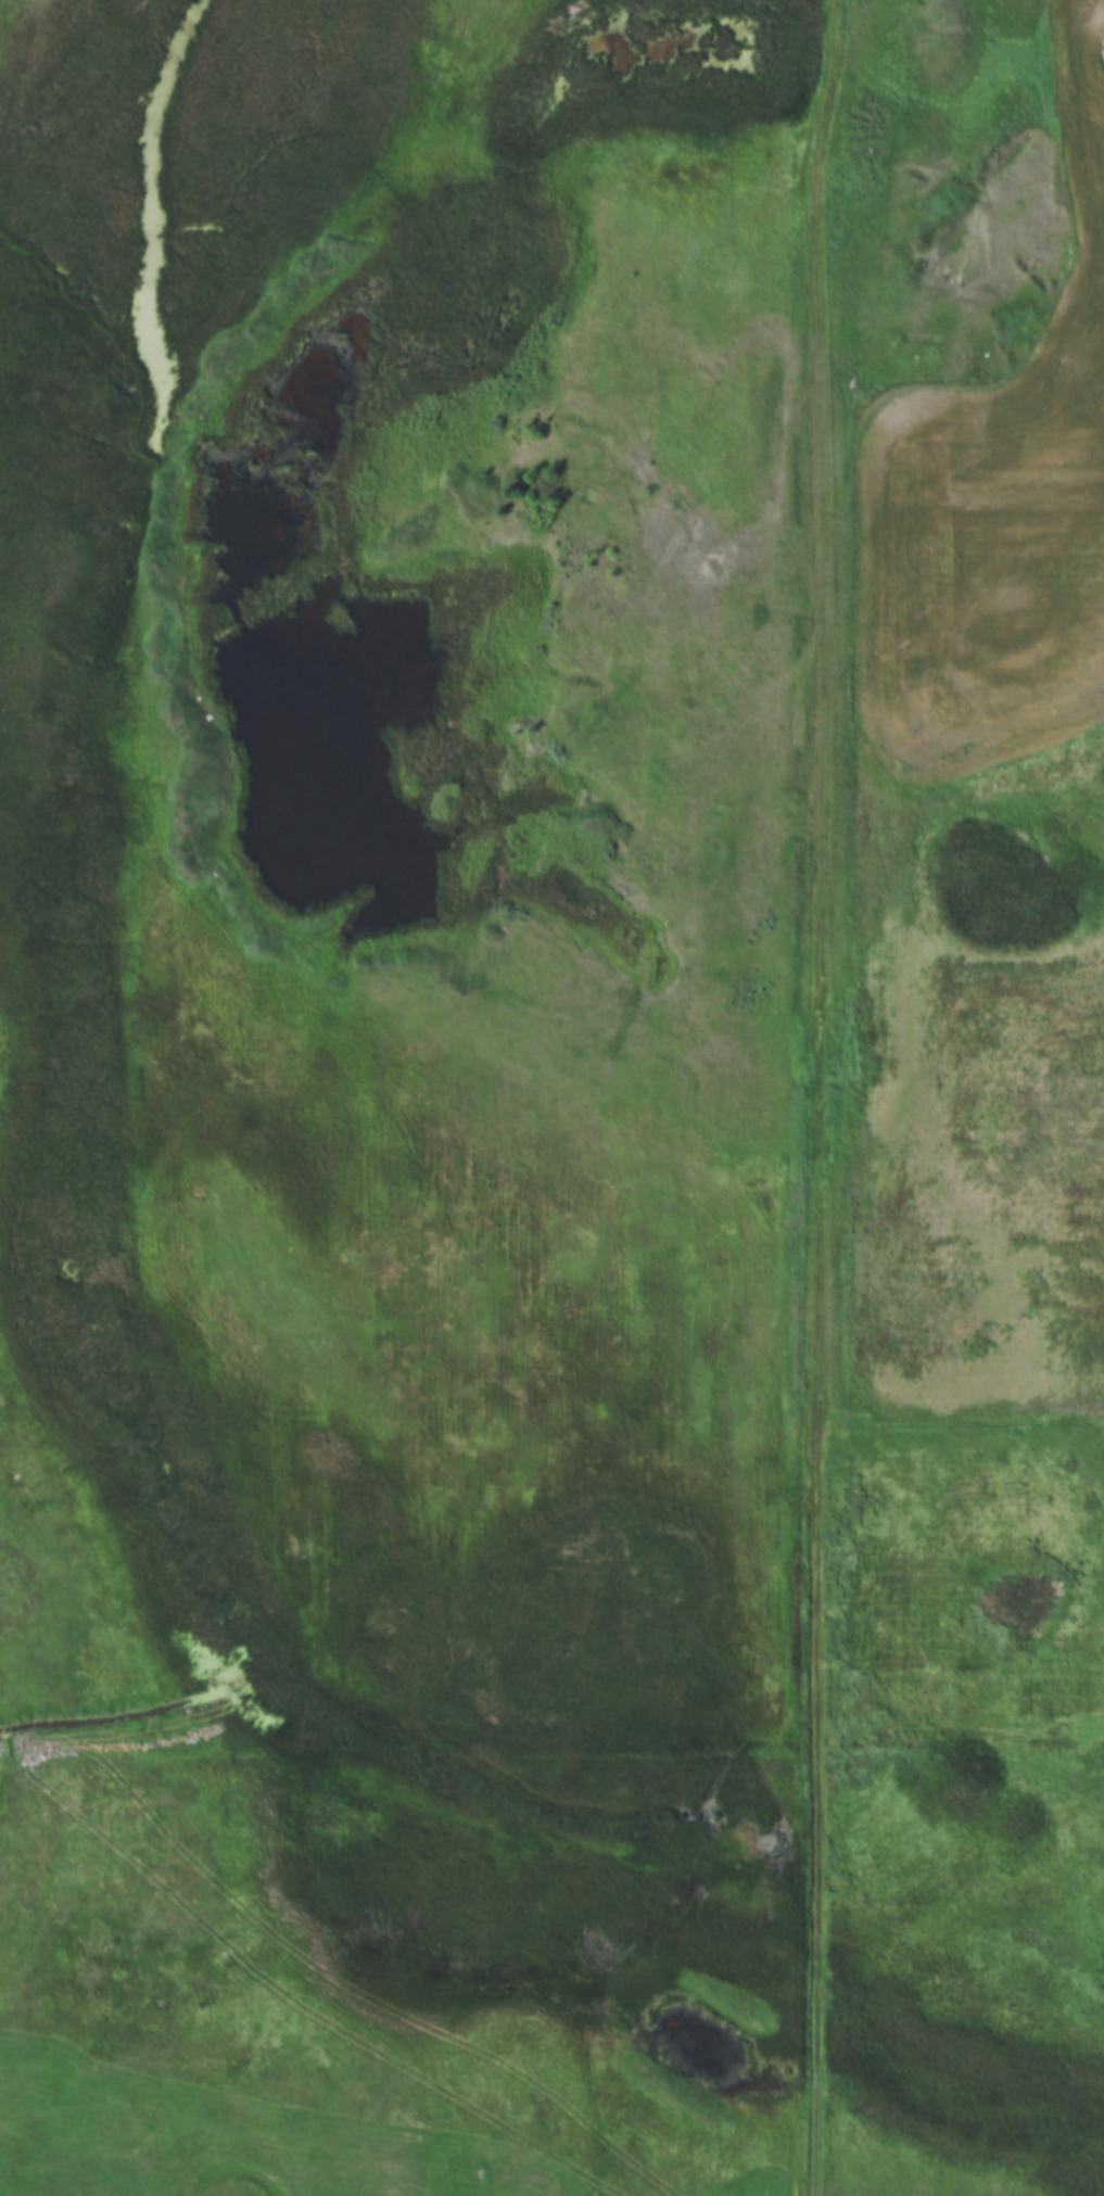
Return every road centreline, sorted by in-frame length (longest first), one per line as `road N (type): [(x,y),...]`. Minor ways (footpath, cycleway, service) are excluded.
road 1 (track): [(817,2195),(822,1236),(834,725),(814,183),(838,0)]

